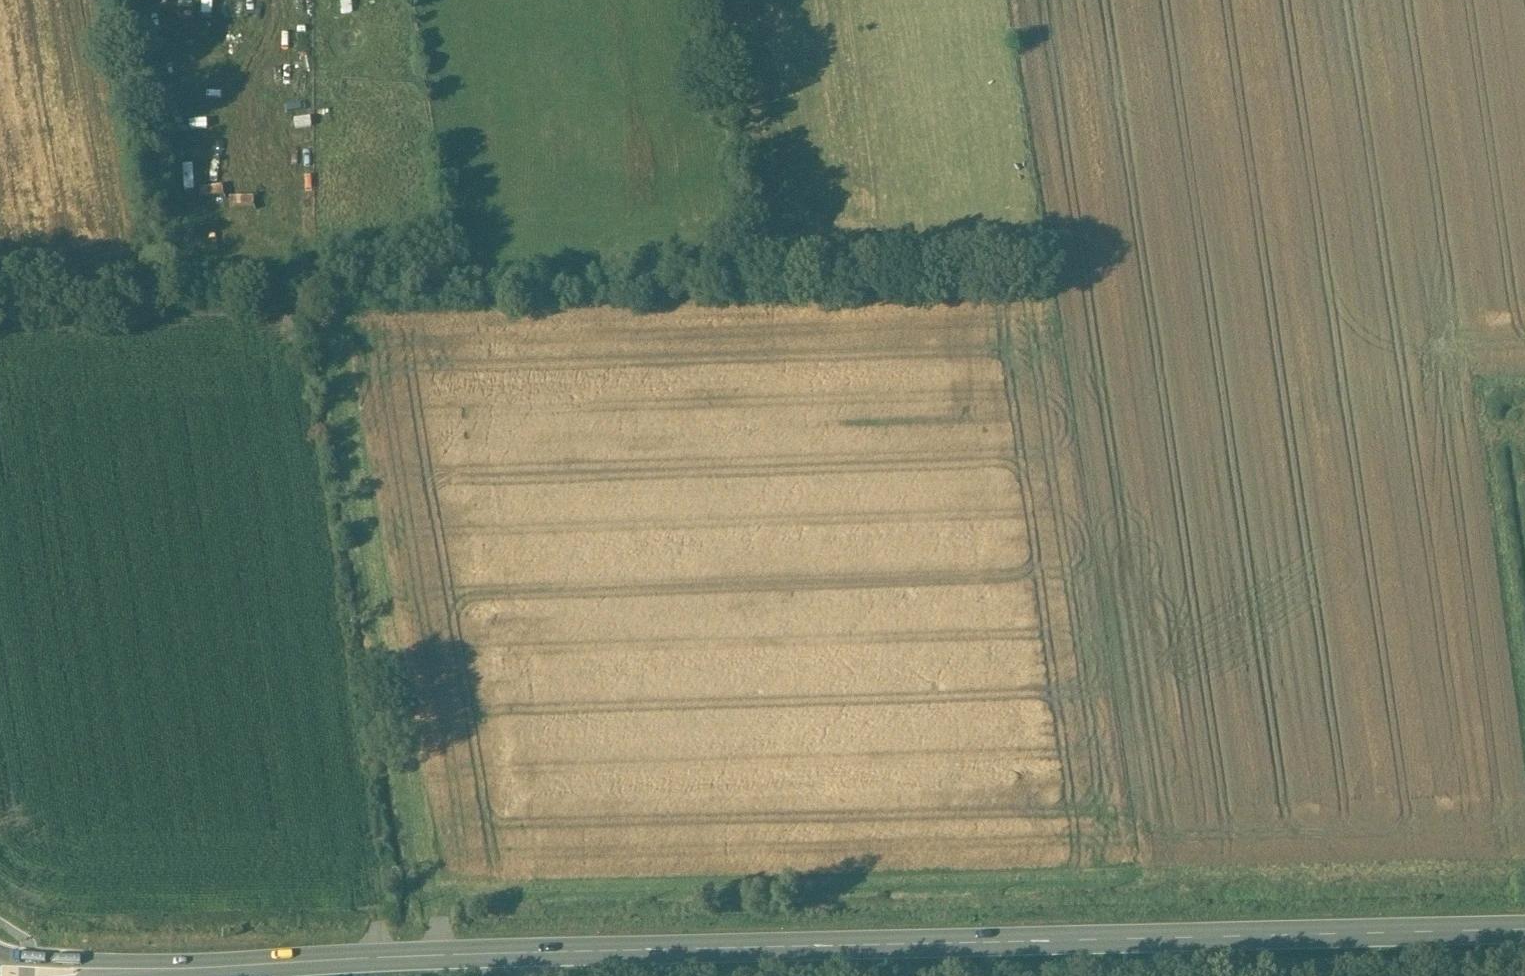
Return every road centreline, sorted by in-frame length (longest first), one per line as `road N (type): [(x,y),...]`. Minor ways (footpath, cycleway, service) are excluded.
road 1 (secondary): [(0,975),(1524,933)]

